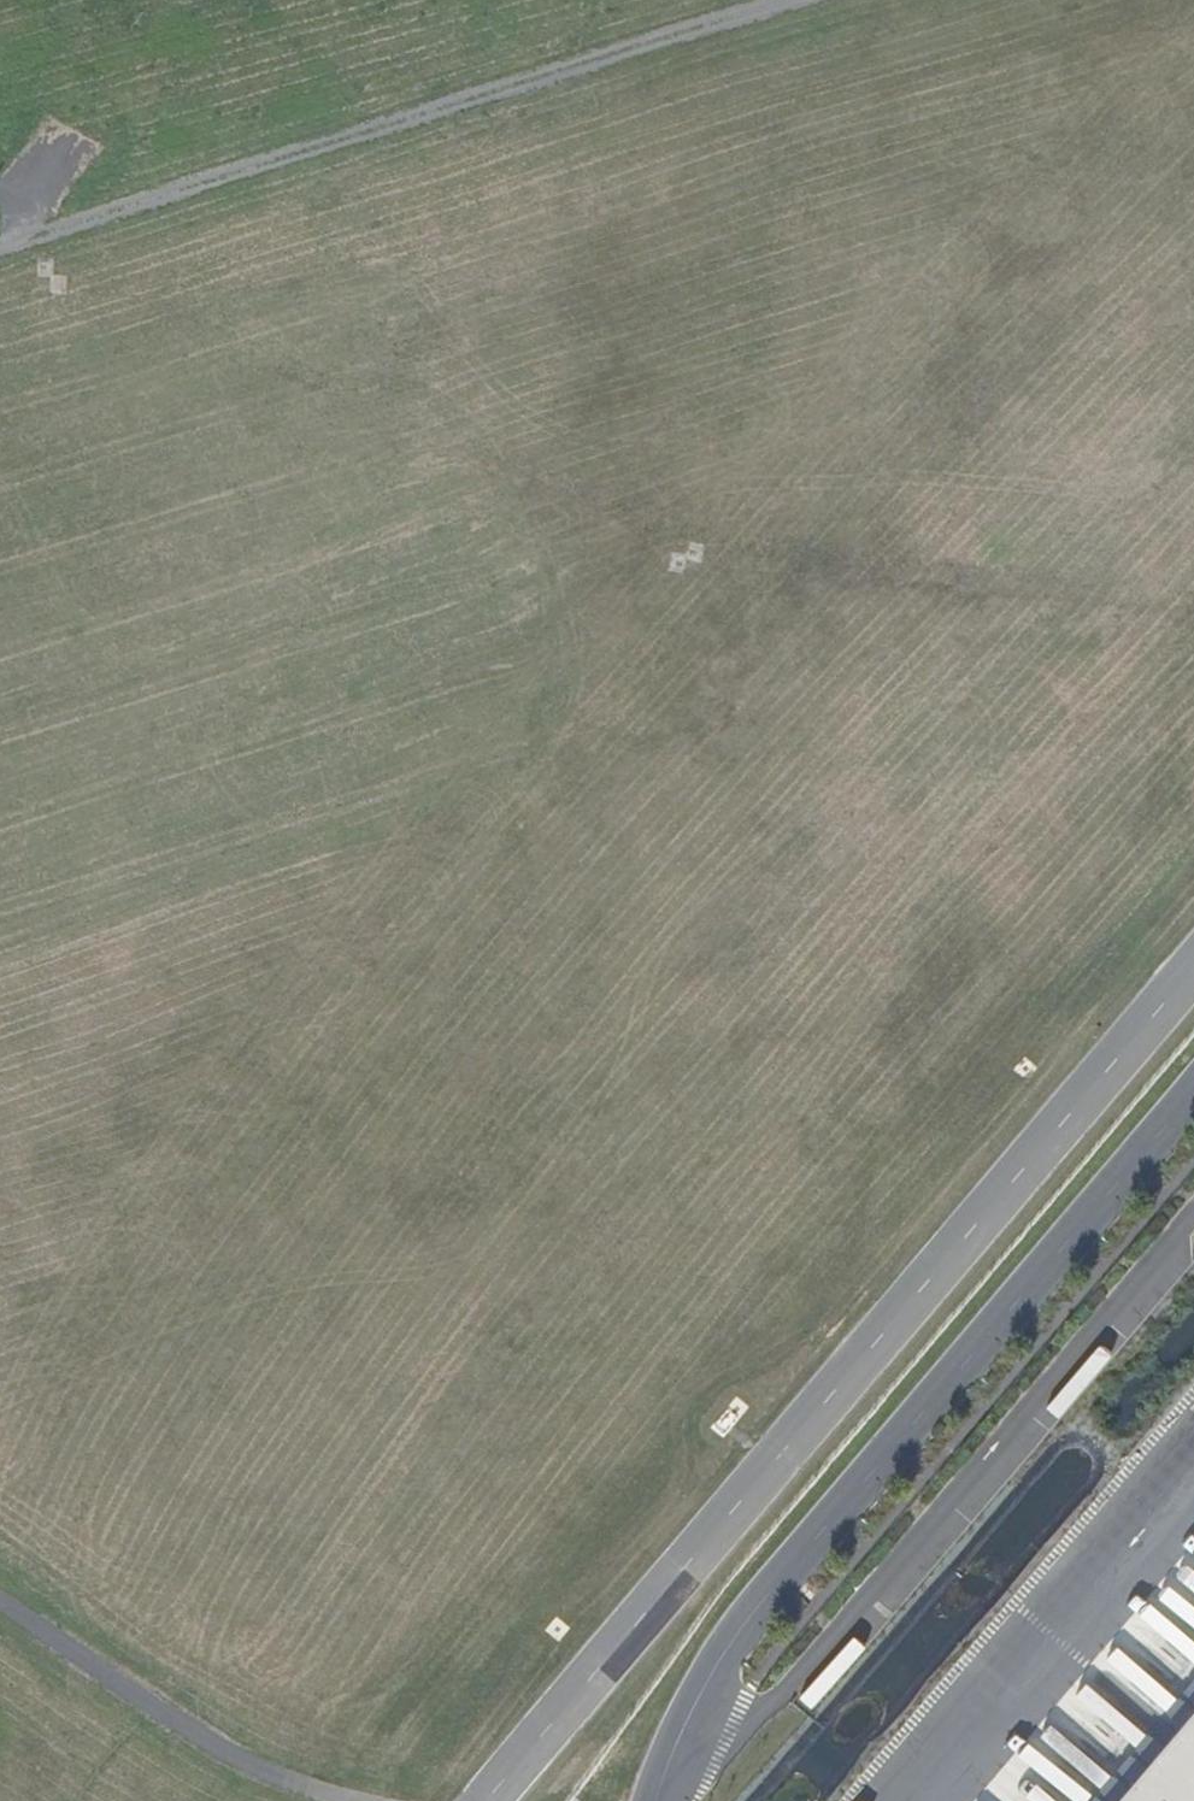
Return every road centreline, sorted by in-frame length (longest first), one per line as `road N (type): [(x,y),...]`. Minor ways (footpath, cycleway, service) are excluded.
road 1 (track): [(0,244),(798,0)]
road 2 (track): [(353,1800),(213,1744),(0,1601)]

